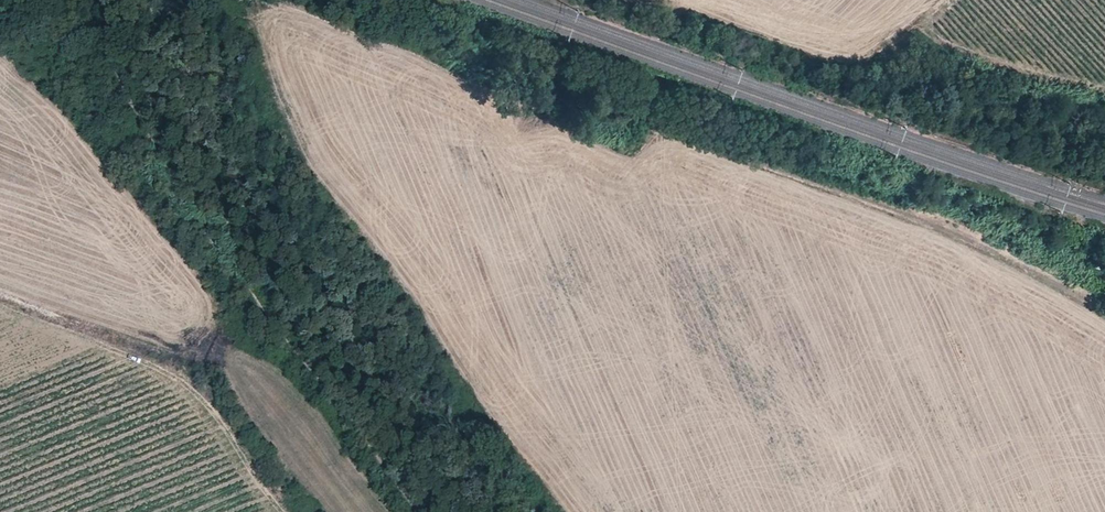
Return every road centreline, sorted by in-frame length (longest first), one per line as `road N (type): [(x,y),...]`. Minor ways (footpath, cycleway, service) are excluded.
road 1 (track): [(1104,89),(934,36),(927,28),(957,0)]

